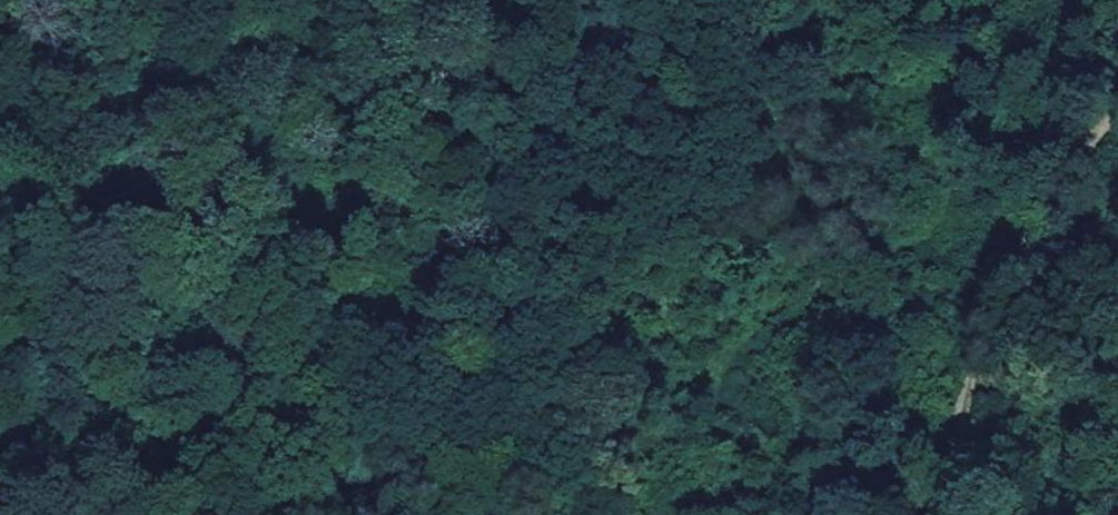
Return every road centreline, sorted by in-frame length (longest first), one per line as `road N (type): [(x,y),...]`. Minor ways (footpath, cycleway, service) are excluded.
road 1 (track): [(1117,61),(955,435),(935,514)]

